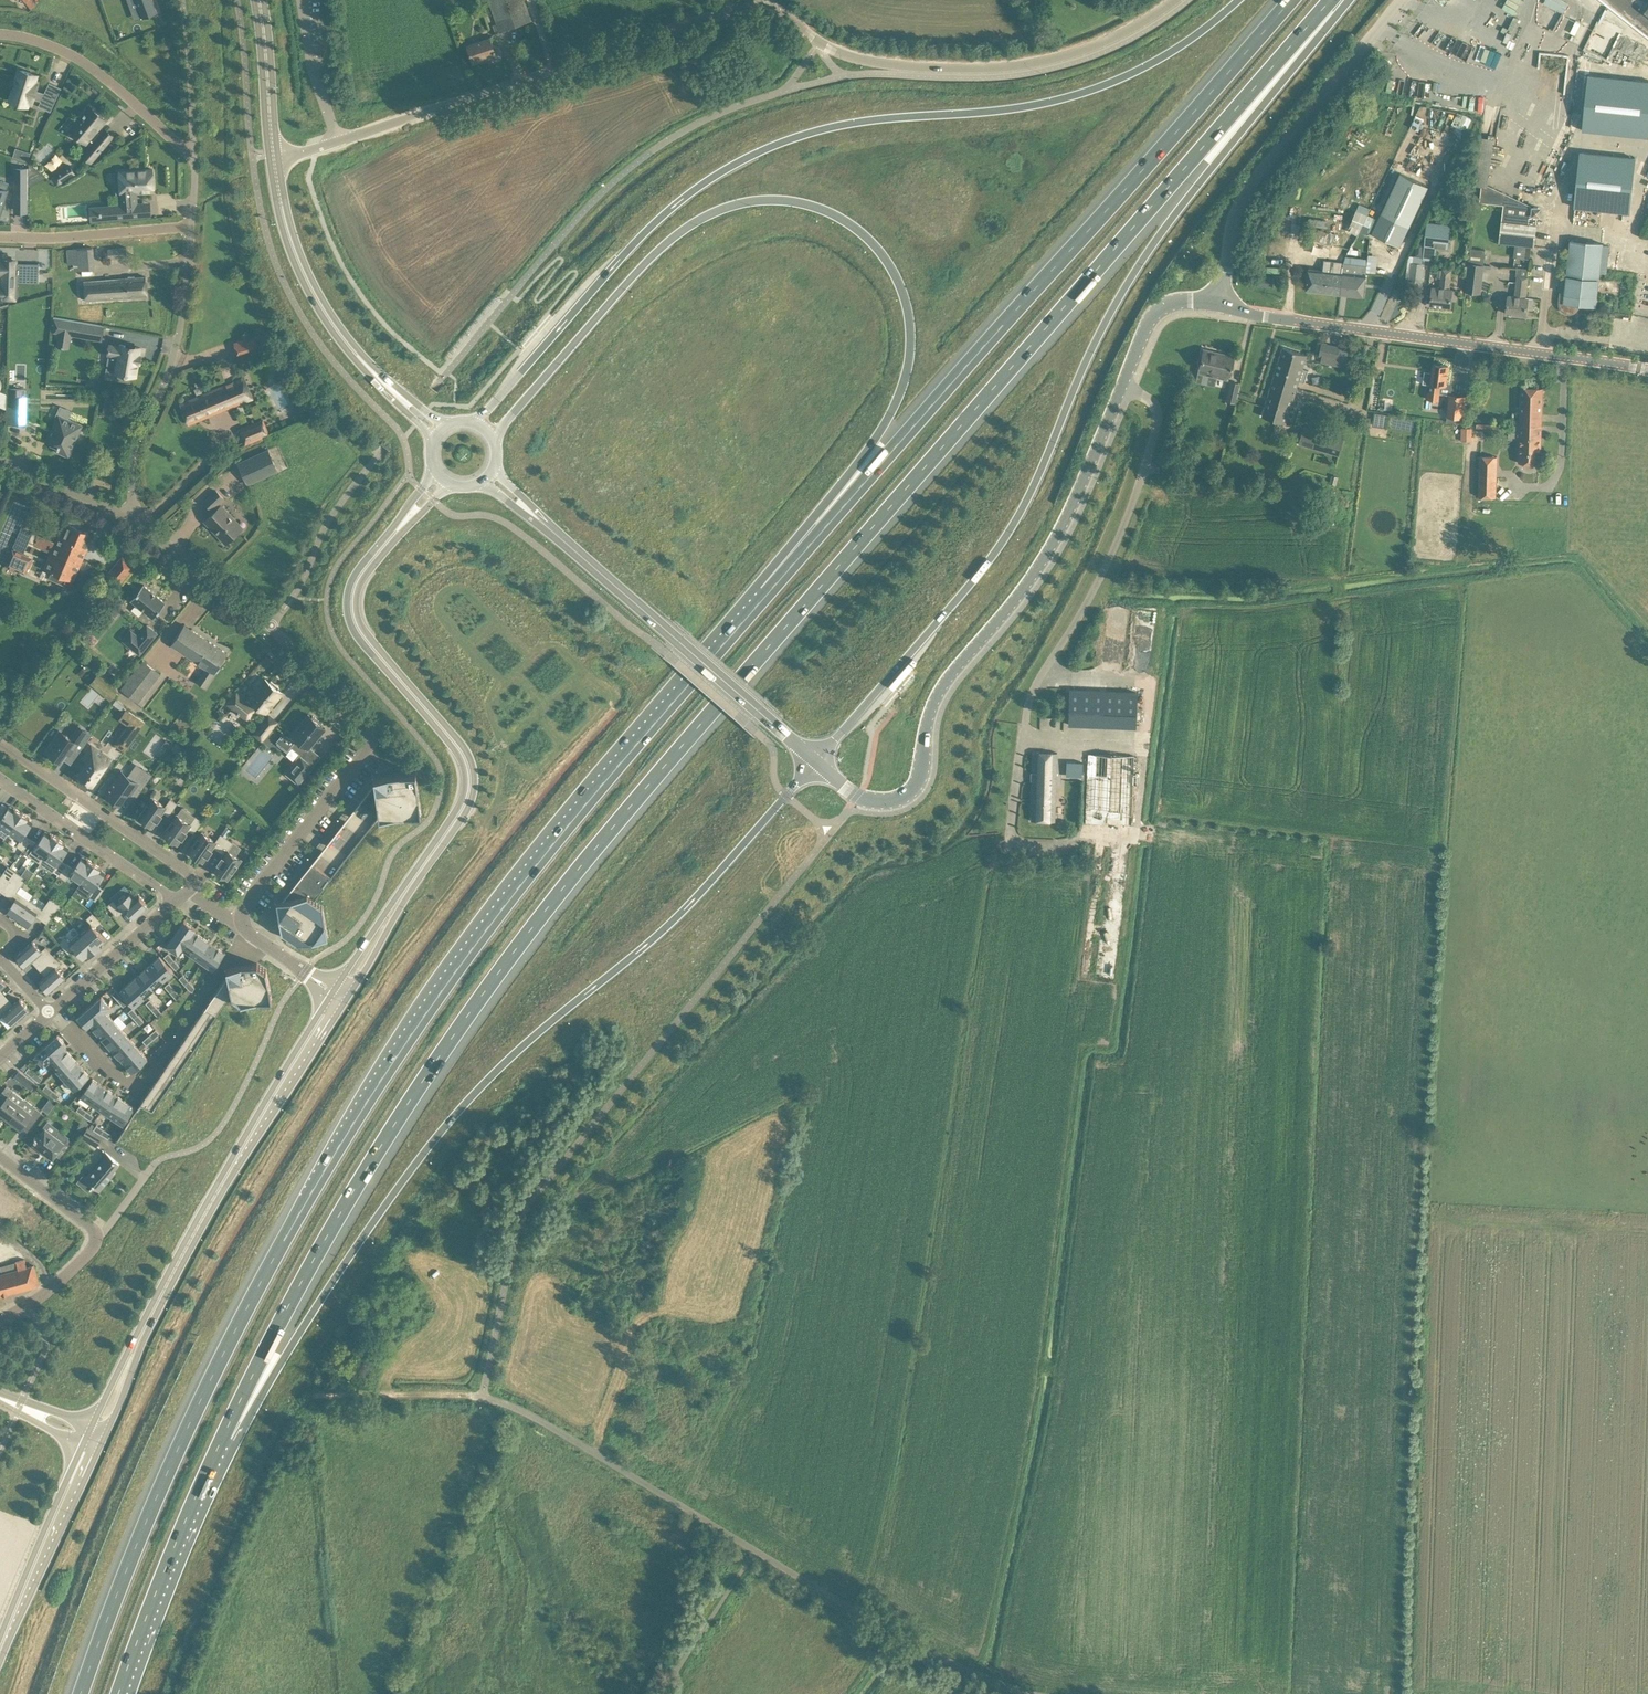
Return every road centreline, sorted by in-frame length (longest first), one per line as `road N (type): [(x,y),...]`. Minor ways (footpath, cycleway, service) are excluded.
road 1 (motorway): [(216,1452),(345,1205),(495,977),(662,768),(1330,0)]
road 2 (motorway): [(745,618),(552,845),(358,1115),(253,1294),(182,1438),(81,1693)]
road 3 (unclassified): [(272,156),(756,8),(864,62),(973,69),(1082,50),(1174,0)]
road 4 (motorway): [(816,760),(1002,541),(1133,273),(1334,0)]
road 5 (motorway): [(216,1452),(446,1125),(516,1051),(688,906),(816,760)]
road 6 (motorway): [(495,439),(648,263),(689,228),(721,210),(779,200),(852,225),(885,260),(906,307),(903,389),(745,618)]
road 7 (motorway): [(1241,0),(1174,52),(1107,88),(1018,109),(851,123),(734,166),(661,221),(474,422)]
road 8 (motorway): [(1291,0),(745,618)]
road 9 (unclassified): [(1023,1693),(961,1673),(512,1405),(459,1395),(310,1395)]
road 10 (unclassified): [(816,760),(869,801),(896,802),(914,789),(938,694),(1038,570),(1121,389)]
road 11 (residential): [(242,917),(249,897),(368,750),(370,735),(269,629),(135,521)]
road 12 (secondary): [(399,900),(470,786),(463,753),(356,622),(354,591),(393,535)]
road 13 (unclassified): [(1218,306),(1647,370)]
road 14 (secondary): [(139,1339),(337,1001)]
road 15 (unclassified): [(1026,732),(1031,699),(1100,589),(1155,429),(1148,403),(1121,389)]
road 16 (unclassified): [(1218,306),(1241,200),(1292,127),(1402,0)]
road 17 (secondary): [(816,760),(552,531)]
road 18 (residential): [(135,521),(130,450),(173,364),(186,314),(190,226)]
road 19 (secondary): [(398,396),(341,335),(312,288),(289,234),(272,156)]
road 20 (motorway): [(118,1693),(216,1452)]
road 21 (residential): [(190,890),(189,875),(0,745)]
road 22 (residential): [(0,35),(33,36),(86,64),(193,153)]
road 23 (secondary): [(0,1651),(91,1450)]
road 24 (residential): [(0,779),(176,901)]
road 25 (residential): [(0,235),(190,226)]
road 26 (residential): [(48,1010),(176,901)]
road 27 (secondary): [(272,156),(260,0)]
road 28 (residential): [(193,153),(180,0)]
road 29 (unclassified): [(1121,389),(1149,320),(1170,305),(1218,306)]
road 30 (residential): [(135,521),(0,462)]
road 31 (unclassified): [(0,1319),(48,1294),(96,1236)]
road 32 (residential): [(137,1098),(48,1010)]
road 33 (residential): [(96,1236),(0,1156)]

